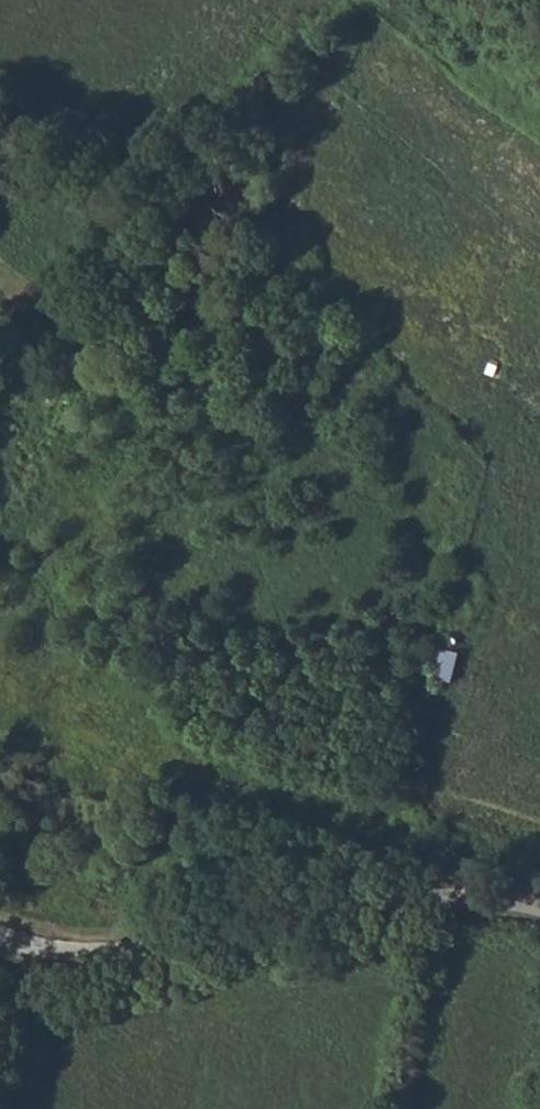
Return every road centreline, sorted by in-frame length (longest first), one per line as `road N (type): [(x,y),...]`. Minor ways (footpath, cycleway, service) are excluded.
road 1 (unclassified): [(539,909),(456,896),(326,912),(148,949),(69,954),(0,940)]
road 2 (track): [(0,374),(71,312),(342,0)]

